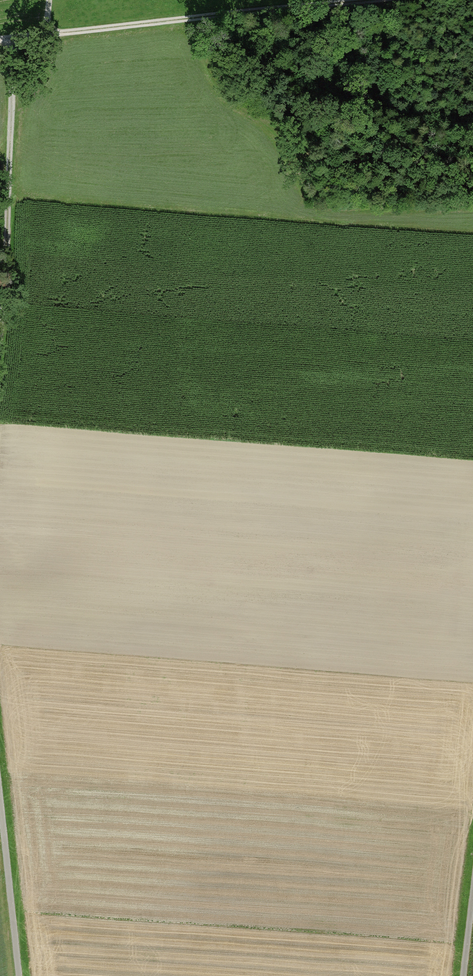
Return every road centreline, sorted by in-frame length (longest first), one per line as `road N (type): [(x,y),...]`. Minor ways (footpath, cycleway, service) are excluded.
road 1 (track): [(344,0),(0,38)]
road 2 (track): [(0,337),(17,36)]
road 3 (track): [(15,975),(0,825)]

